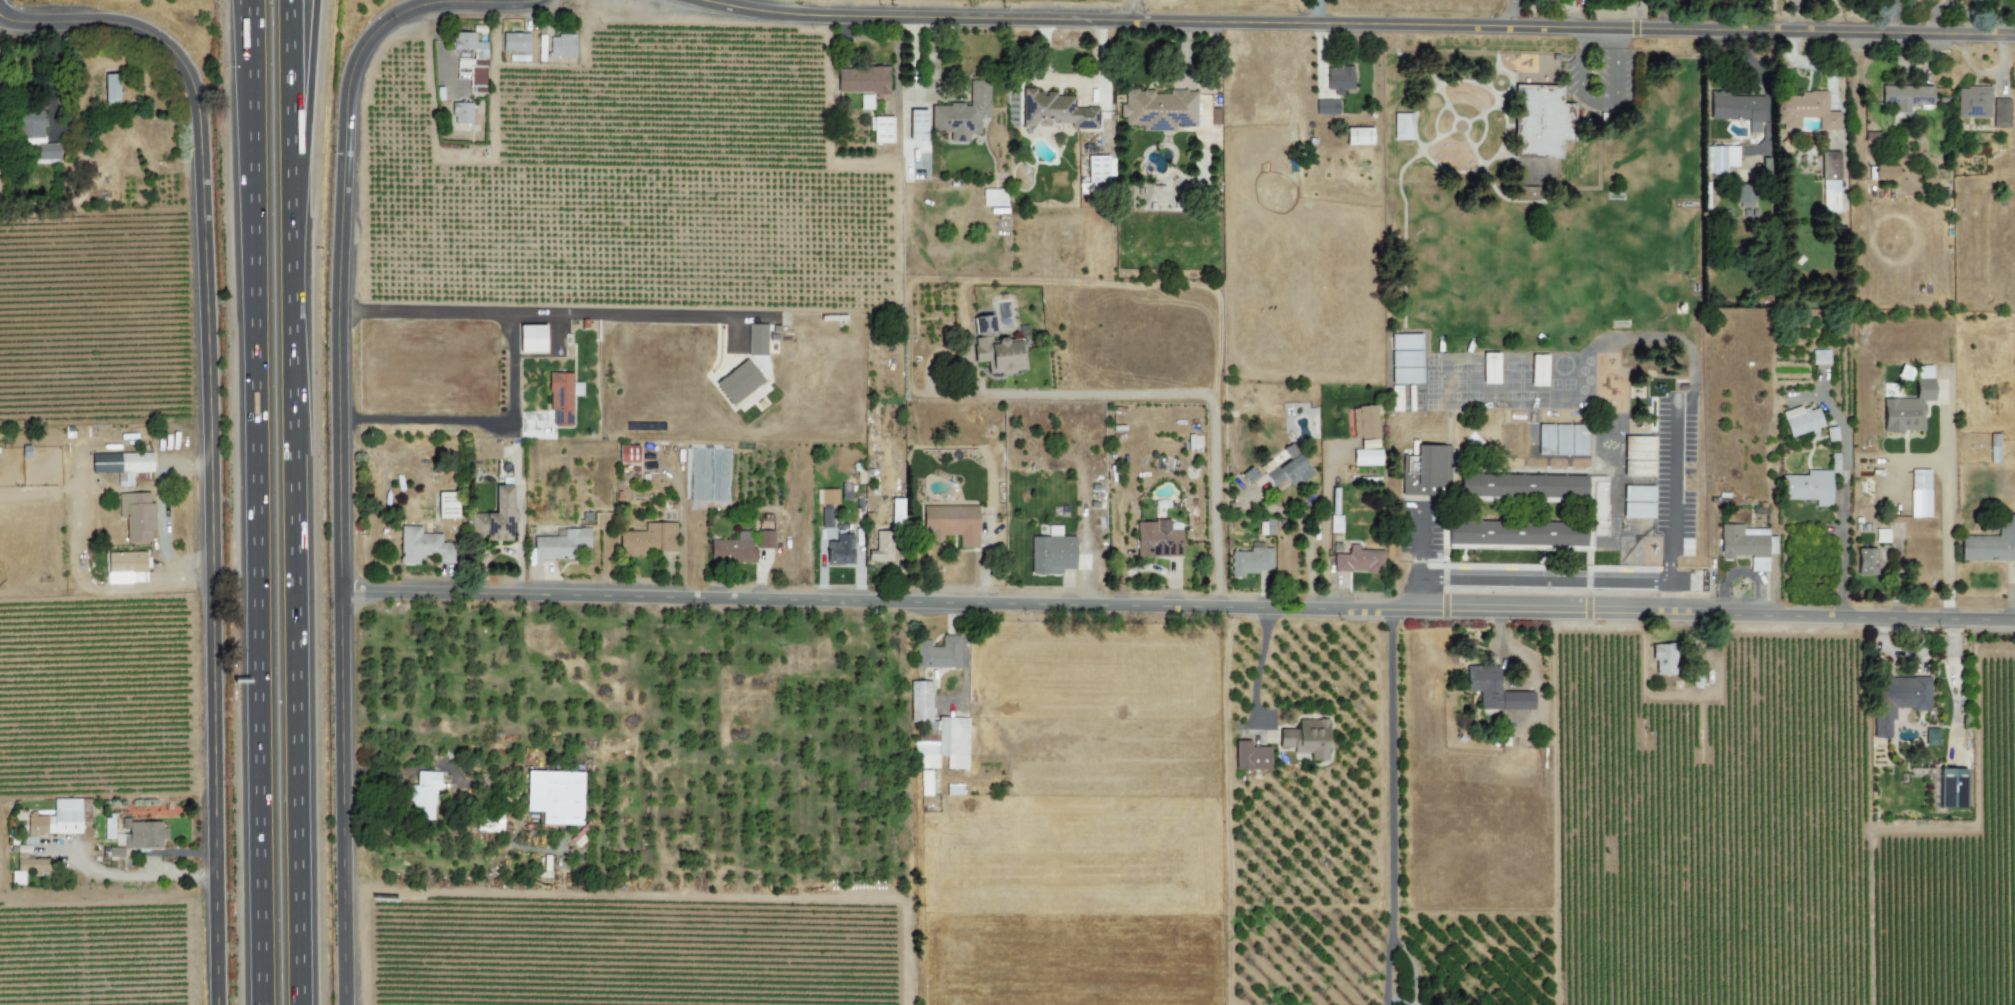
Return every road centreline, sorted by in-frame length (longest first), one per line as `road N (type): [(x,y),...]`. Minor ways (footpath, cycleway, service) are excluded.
road 1 (residential): [(342,594),(2014,620)]
road 2 (residential): [(2014,36),(840,16),(702,0)]
road 3 (tertiary): [(539,0),(403,11),(362,48),(347,98),(339,354),(347,1004)]
road 4 (tertiary): [(219,1004),(215,562),(193,85),(166,45),(126,24),(0,14)]
road 5 (motorway): [(246,0),(265,1004)]
road 6 (motorway): [(301,1004),(292,0)]
road 7 (motorway): [(293,165),(306,141),(315,0)]

